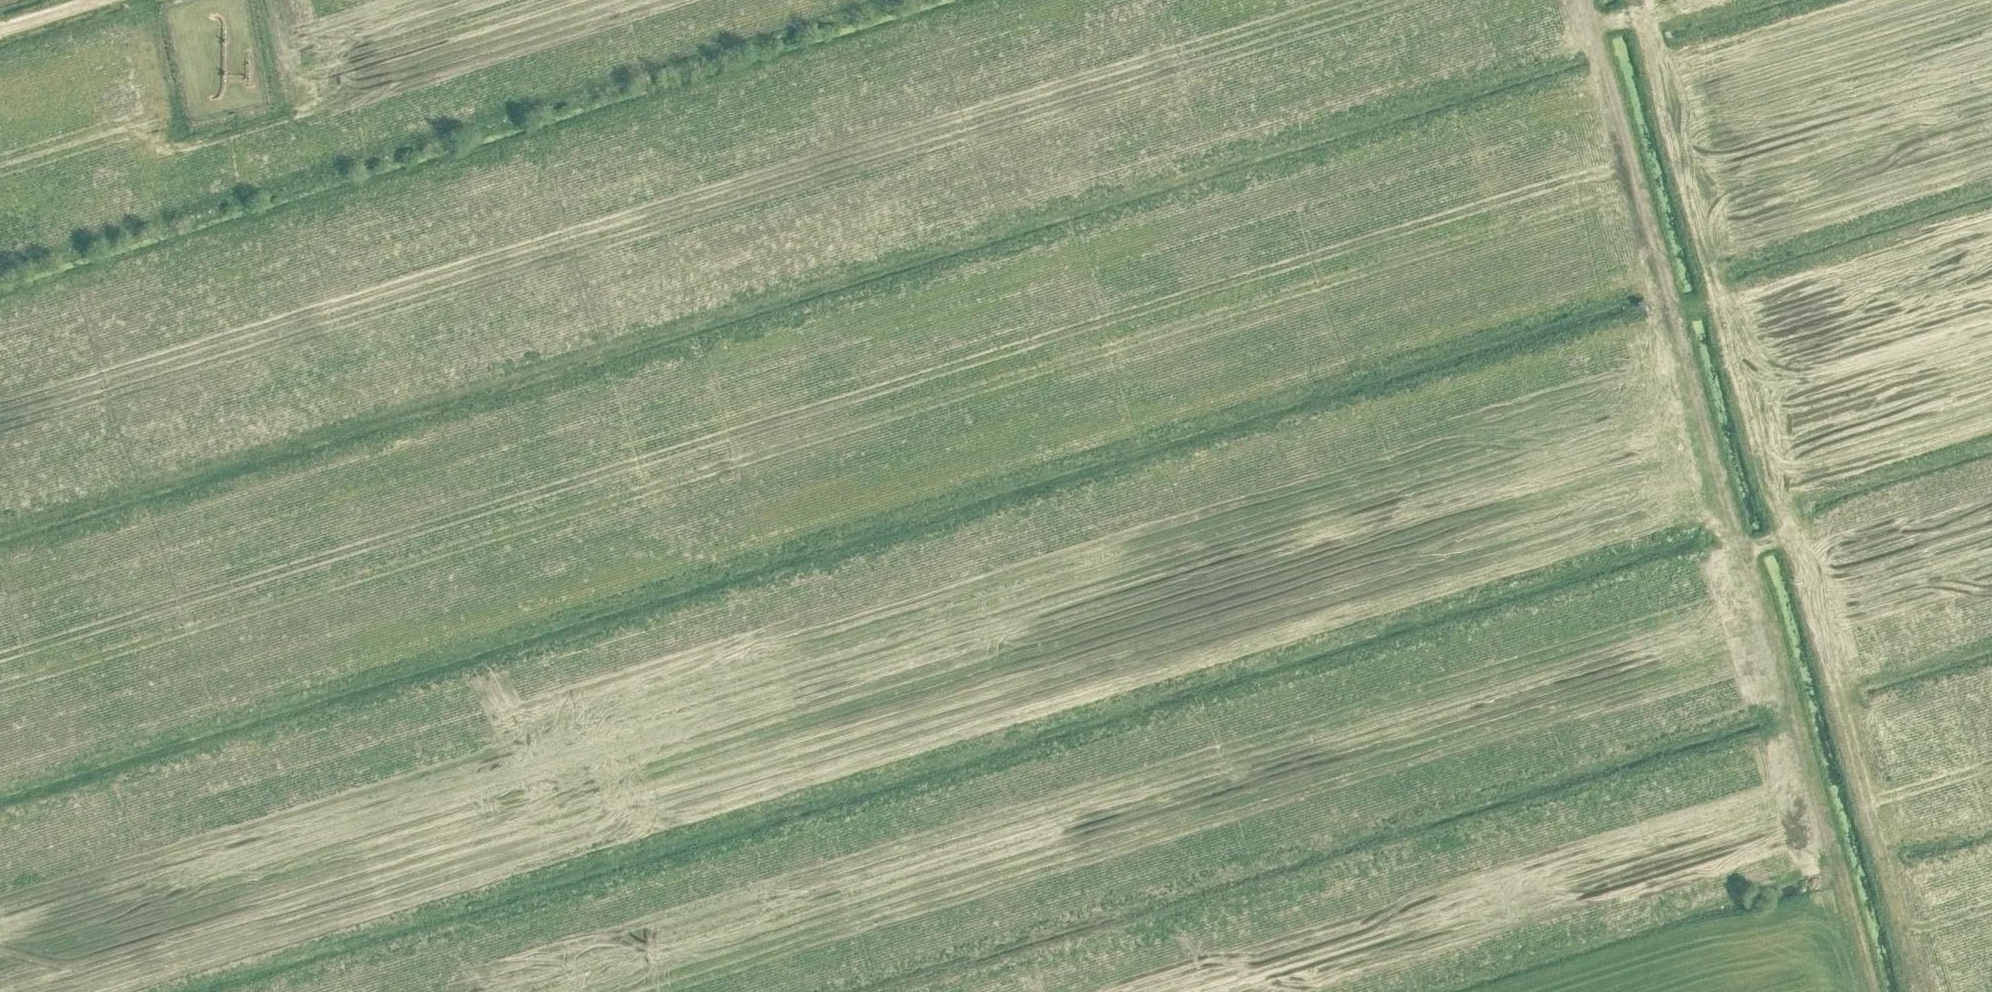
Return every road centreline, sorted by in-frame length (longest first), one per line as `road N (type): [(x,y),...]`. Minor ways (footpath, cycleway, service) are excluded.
road 1 (track): [(1768,506),(1629,0)]

